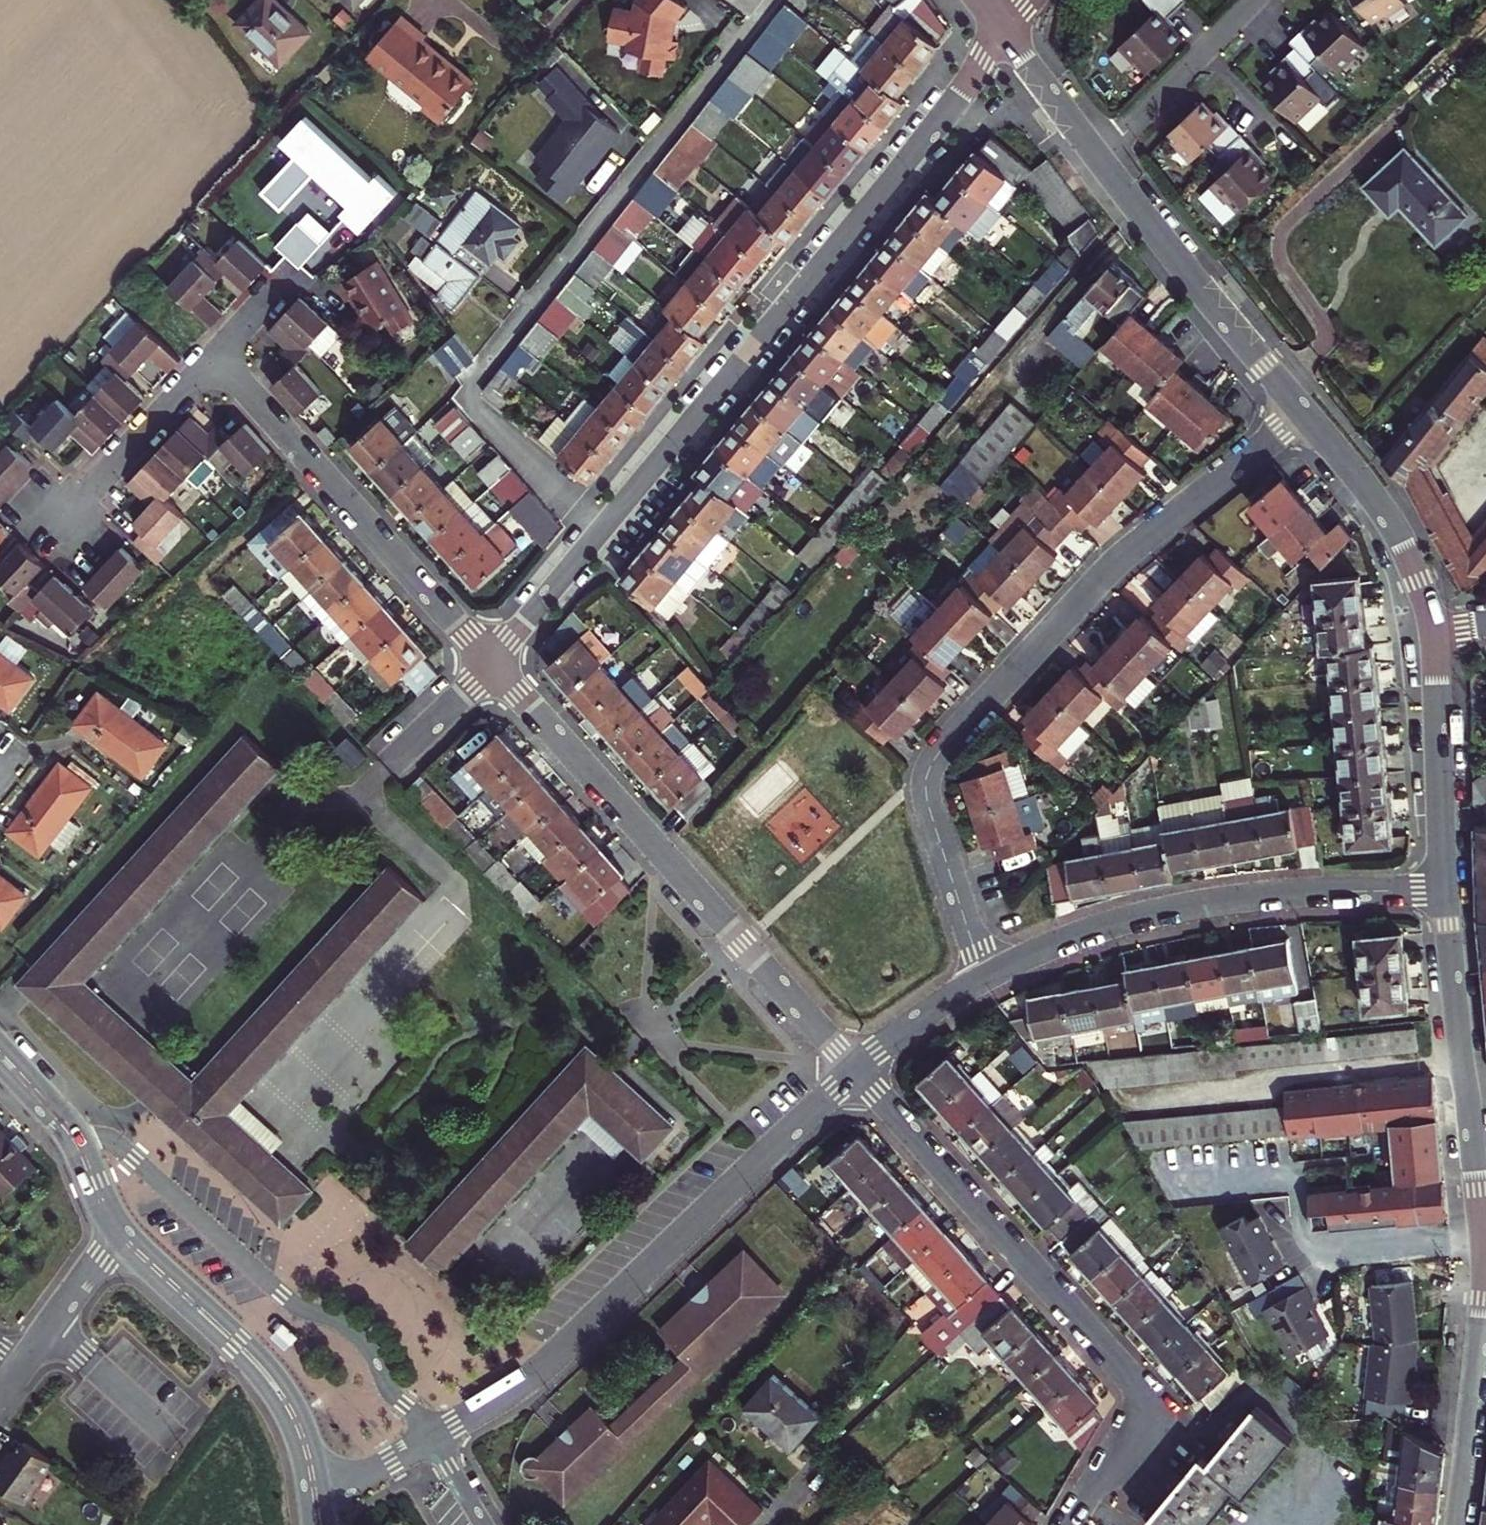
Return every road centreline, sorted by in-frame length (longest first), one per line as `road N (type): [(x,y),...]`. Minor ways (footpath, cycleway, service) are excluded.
road 1 (residential): [(1305,413),(1117,564),(929,770),(933,819),(989,976)]
road 2 (residential): [(772,0),(462,382),(598,534)]
road 3 (residential): [(1008,35),(598,534)]
road 4 (residential): [(1084,1508),(1147,1403),(856,1072)]
road 5 (residential): [(434,1440),(538,1374),(856,1072)]
road 6 (residential): [(491,665),(856,1072)]
road 7 (residential): [(989,976),(1097,929),(1184,906),(1450,888)]
road 8 (residential): [(213,354),(491,665)]
road 9 (residential): [(1484,1255),(1450,888)]
road 10 (residential): [(1305,413),(1101,156)]
road 11 (tertiary): [(316,1491),(298,1424),(265,1371),(123,1238)]
road 12 (tertiary): [(1457,1524),(1484,1255)]
road 13 (residential): [(1438,633),(1403,536),(1305,413)]
road 14 (residential): [(1450,888),(1438,633)]
road 15 (residential): [(52,534),(213,354)]
road 16 (tertiary): [(123,1238),(73,1133),(0,1055)]
road 17 (residential): [(1253,0),(1101,156)]
road 18 (residential): [(598,534),(491,665)]
road 19 (residential): [(856,1072),(989,976)]
road 20 (residential): [(123,1238),(24,1364)]
road 21 (residential): [(1101,156),(1008,35)]
road 22 (residential): [(316,1491),(434,1440)]

